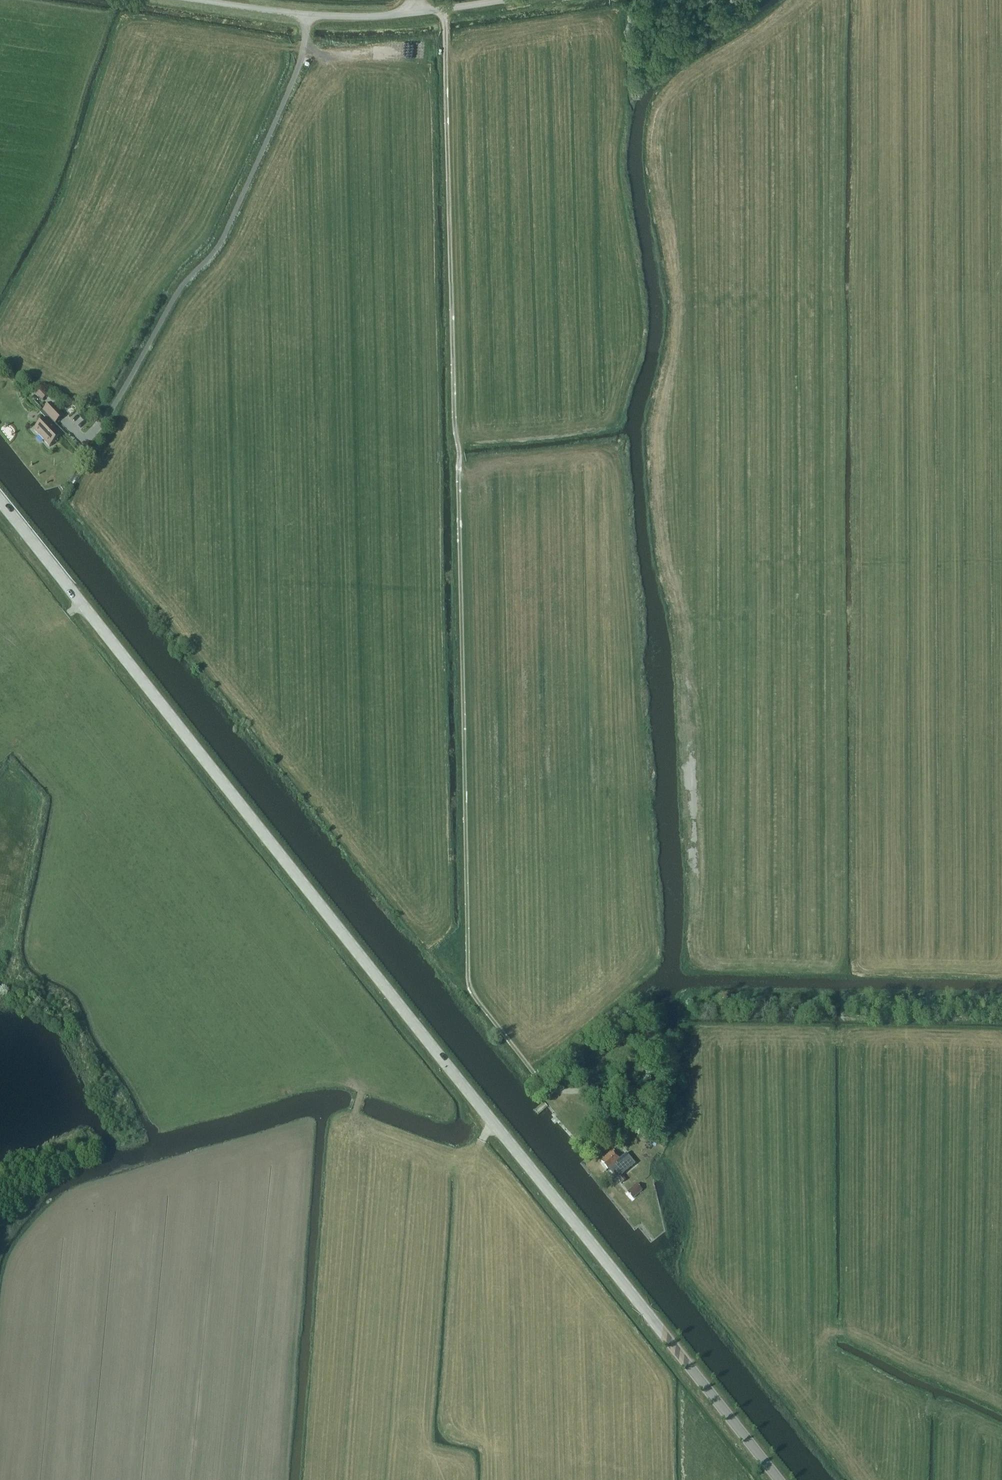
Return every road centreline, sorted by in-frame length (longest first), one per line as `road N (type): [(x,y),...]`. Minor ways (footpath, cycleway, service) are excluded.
road 1 (secondary): [(777,1479),(0,501)]
road 2 (track): [(1001,1000),(690,995),(683,1000),(684,1028)]
road 3 (unclassified): [(498,0),(305,17),(192,0)]

